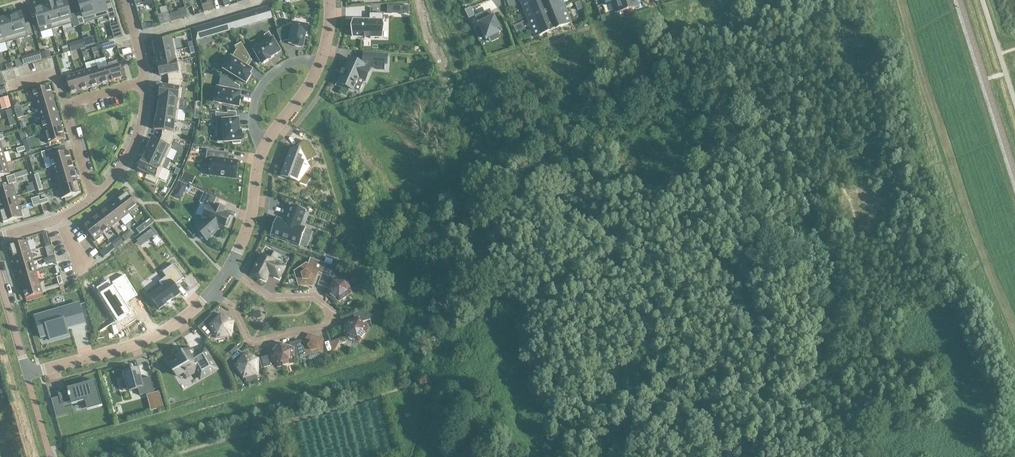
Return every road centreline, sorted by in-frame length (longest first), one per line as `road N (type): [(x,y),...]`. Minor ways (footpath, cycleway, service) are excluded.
road 1 (residential): [(231,267),(270,298),(315,297),(334,319),(324,328),(249,341),(232,307),(212,291)]
road 2 (residential): [(212,291),(150,340),(26,375)]
road 3 (residential): [(98,195),(66,105),(146,80)]
road 4 (residential): [(98,195),(119,175),(143,125),(146,80)]
road 5 (residential): [(266,144),(252,123),(256,93),(290,64),(318,65)]
road 6 (residential): [(266,144),(231,267)]

